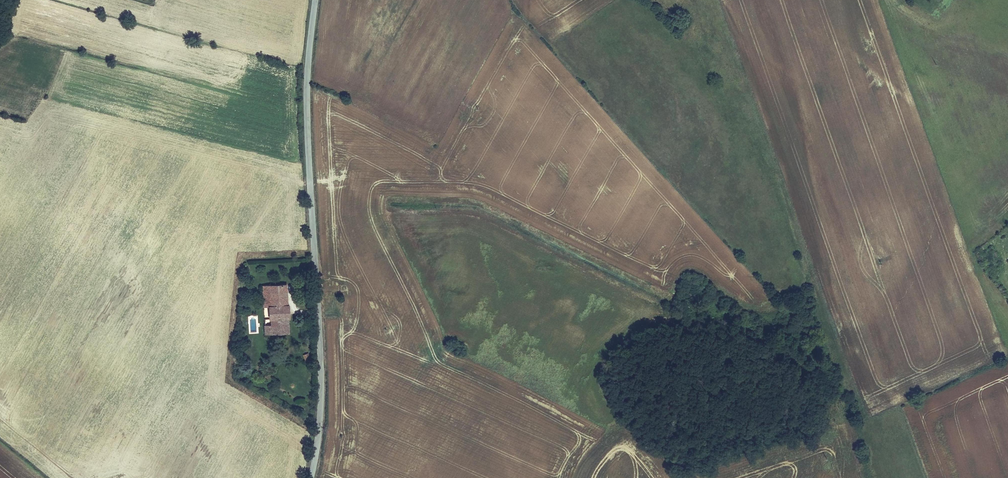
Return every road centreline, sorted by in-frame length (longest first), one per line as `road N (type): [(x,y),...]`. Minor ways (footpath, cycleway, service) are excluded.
road 1 (tertiary): [(311,477),(321,387),(308,110),(315,0)]

